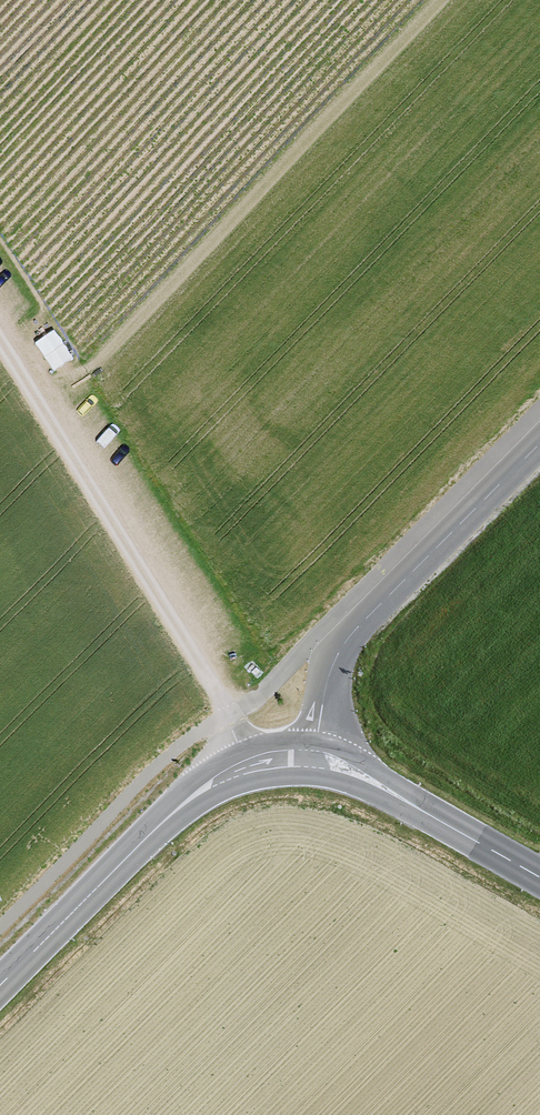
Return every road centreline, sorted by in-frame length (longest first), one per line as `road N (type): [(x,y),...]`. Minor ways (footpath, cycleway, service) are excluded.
road 1 (track): [(228,716),(0,342)]
road 2 (primary): [(316,759),(269,764),(218,782),(167,821),(0,989)]
road 3 (tertiary): [(316,759),(327,682),(348,639),(539,442)]
road 4 (primary): [(539,878),(363,777),(316,759)]

